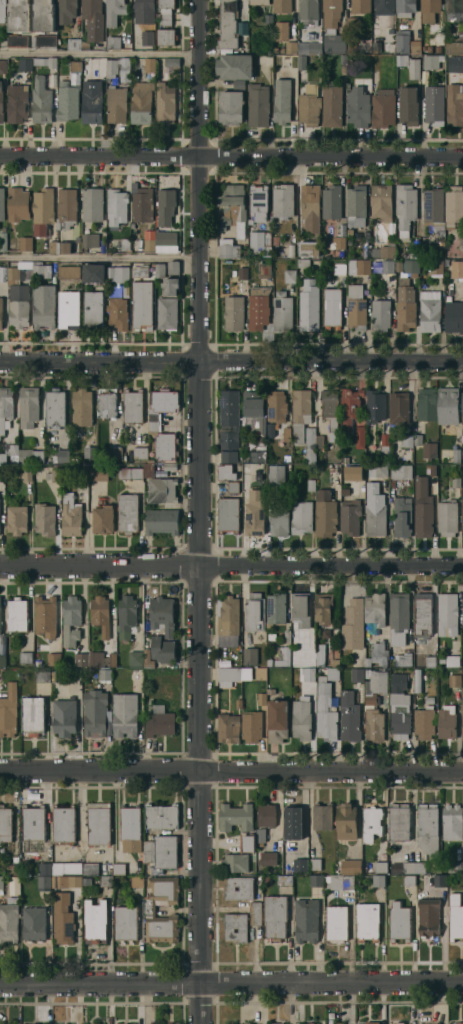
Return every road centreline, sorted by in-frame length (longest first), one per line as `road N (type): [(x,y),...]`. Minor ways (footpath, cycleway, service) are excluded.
road 1 (residential): [(199,0),(201,1023)]
road 2 (residential): [(462,982),(0,984)]
road 3 (residential): [(462,158),(0,156)]
road 4 (tertiary): [(462,361),(0,363)]
road 5 (residential): [(462,567),(0,566)]
road 6 (residential): [(462,772),(0,772)]

